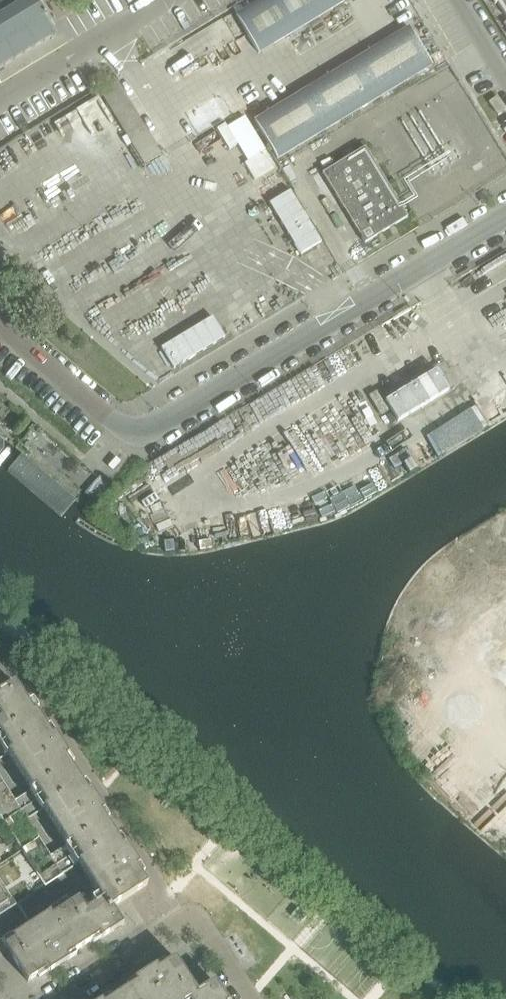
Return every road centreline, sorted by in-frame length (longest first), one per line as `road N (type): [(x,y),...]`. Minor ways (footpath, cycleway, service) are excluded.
road 1 (unclassified): [(0,326),(114,423),(143,433),(505,218)]
road 2 (residential): [(64,998),(192,917),(210,926),(254,998)]

